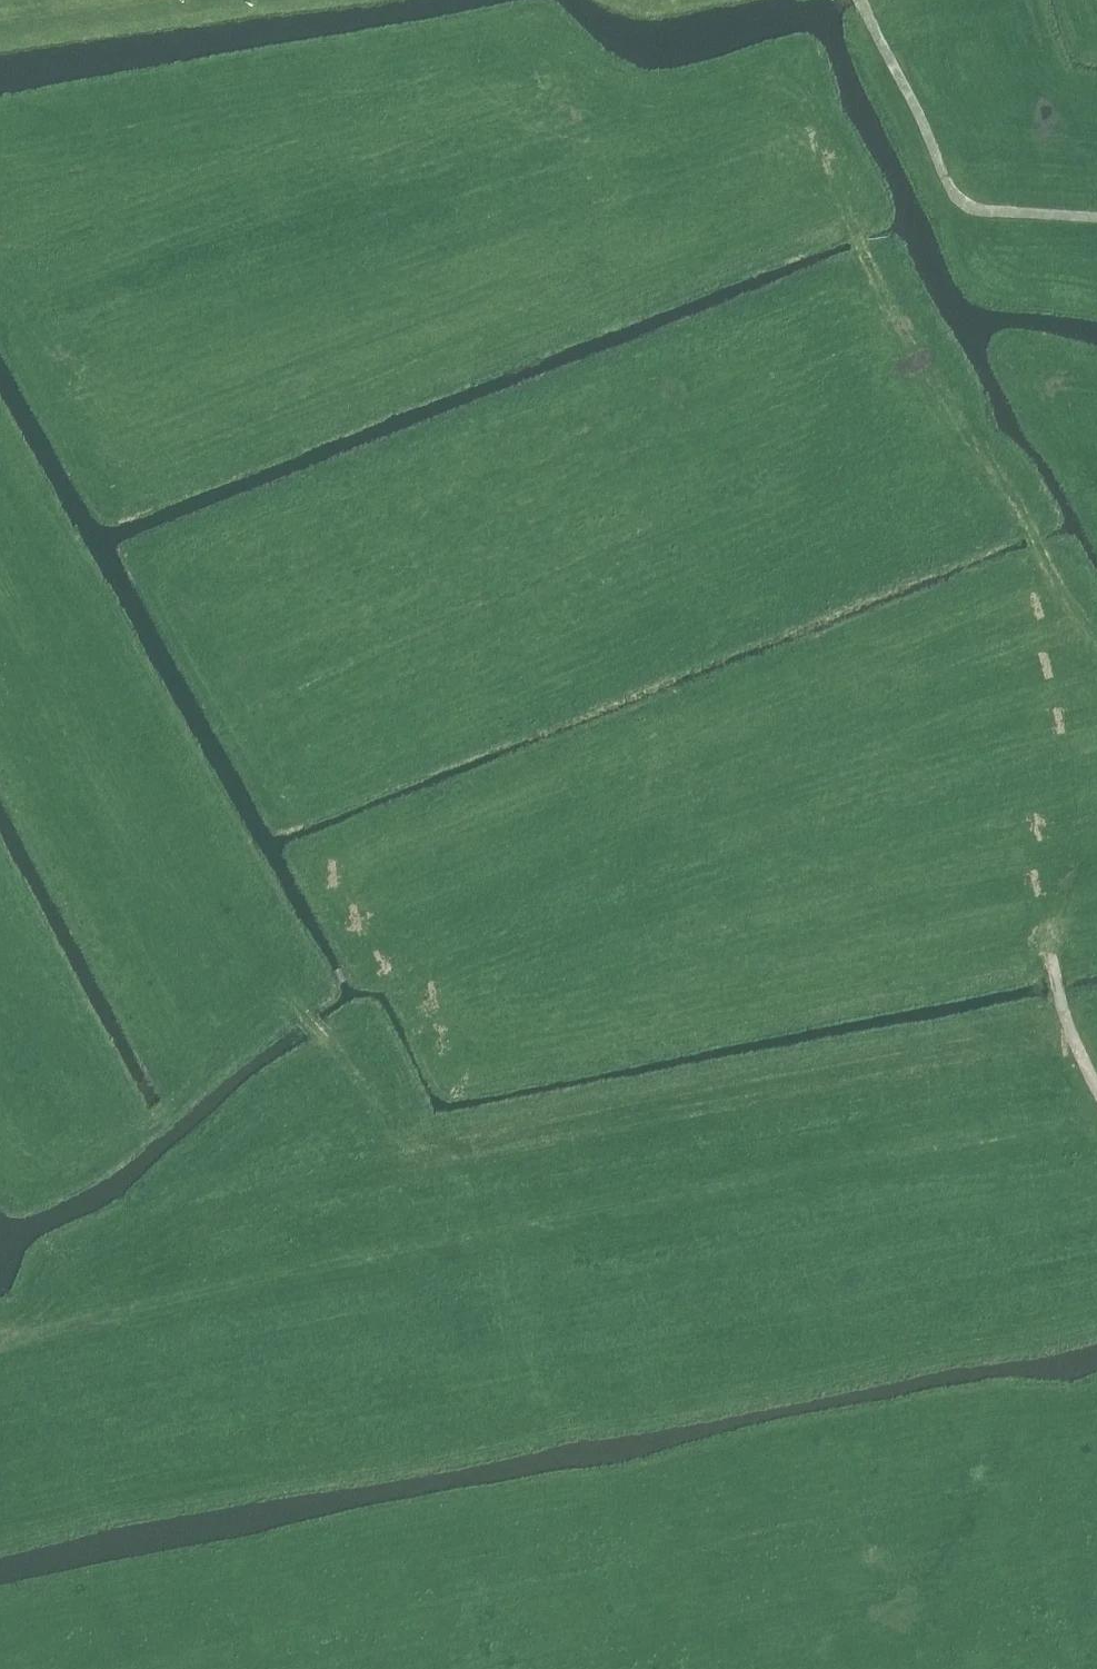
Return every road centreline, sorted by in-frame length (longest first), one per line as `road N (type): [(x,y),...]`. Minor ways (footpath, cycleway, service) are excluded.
road 1 (track): [(868,0),(972,212),(1096,219)]
road 2 (track): [(1044,936),(1096,1083)]

